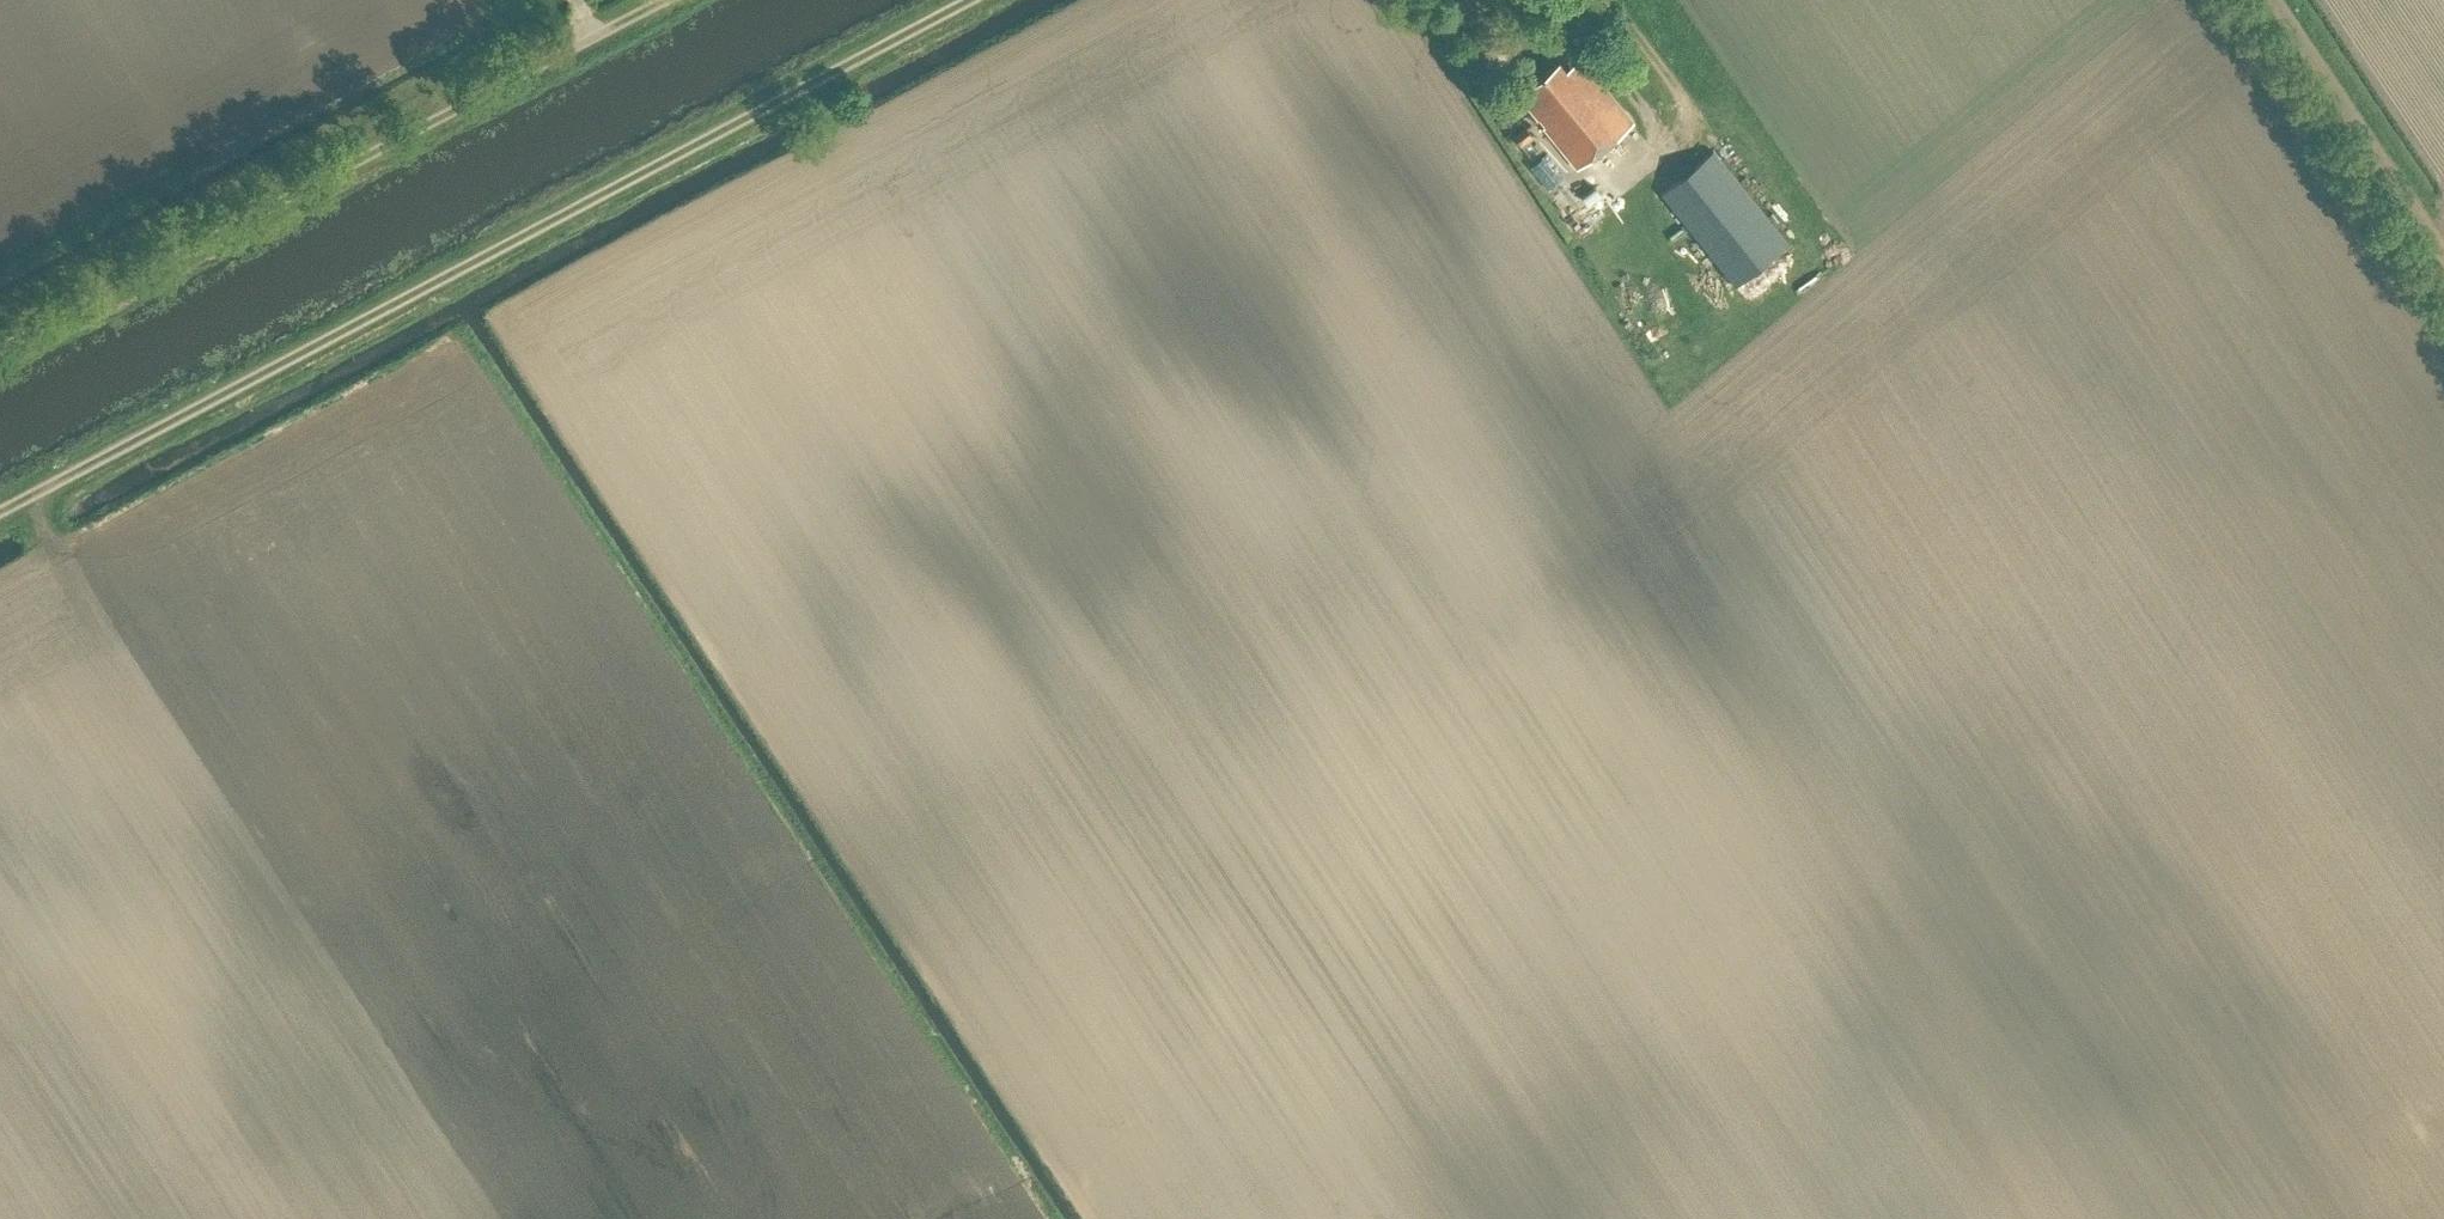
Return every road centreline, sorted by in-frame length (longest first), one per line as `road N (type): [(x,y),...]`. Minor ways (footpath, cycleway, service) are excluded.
road 1 (track): [(0,511),(976,0)]
road 2 (unclassified): [(660,0),(0,350)]
road 3 (unclassified): [(2443,253),(2275,0)]

